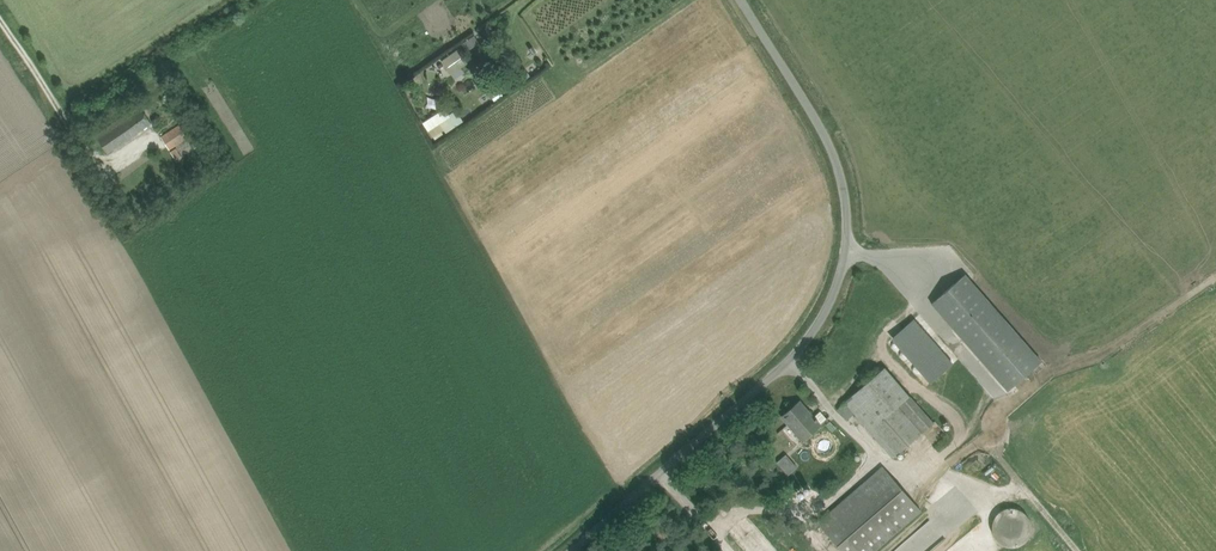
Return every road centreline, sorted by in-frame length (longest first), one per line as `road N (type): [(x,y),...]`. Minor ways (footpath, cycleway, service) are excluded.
road 1 (unclassified): [(557,550),(784,355),(822,309),(838,269),(841,171),(826,129),(745,0)]
road 2 (track): [(1215,279),(1099,359),(1054,371),(1004,410),(993,436),(998,458),(1074,550)]
road 3 (track): [(72,130),(0,25)]

